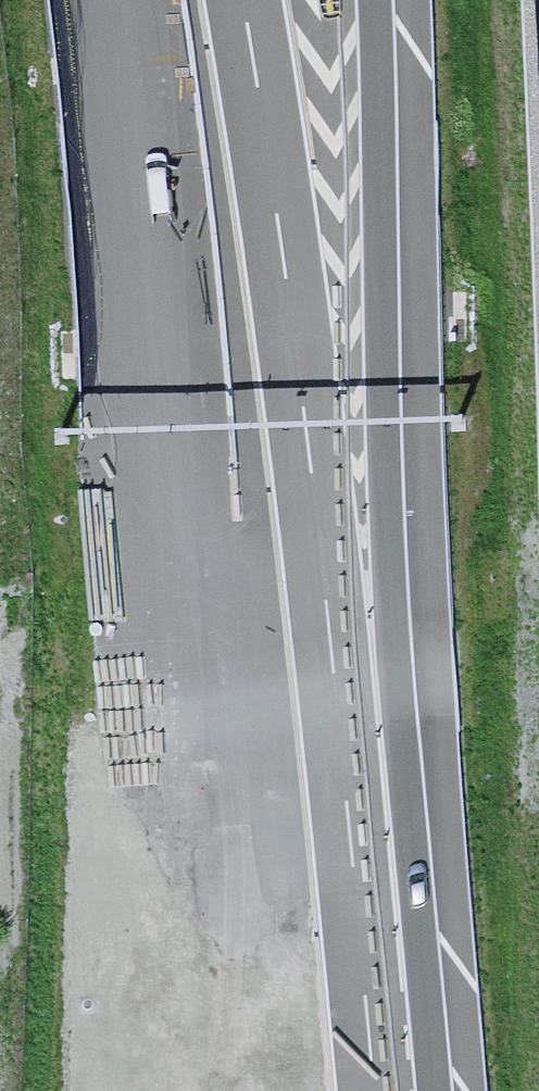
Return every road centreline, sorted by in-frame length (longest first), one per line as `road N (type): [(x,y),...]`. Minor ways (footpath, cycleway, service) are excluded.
road 1 (motorway): [(373,1090),(308,448),(243,0)]
road 2 (motorway): [(123,0),(141,124),(172,546),(168,1090)]
road 3 (motorway): [(433,1090),(392,603),(373,0)]

